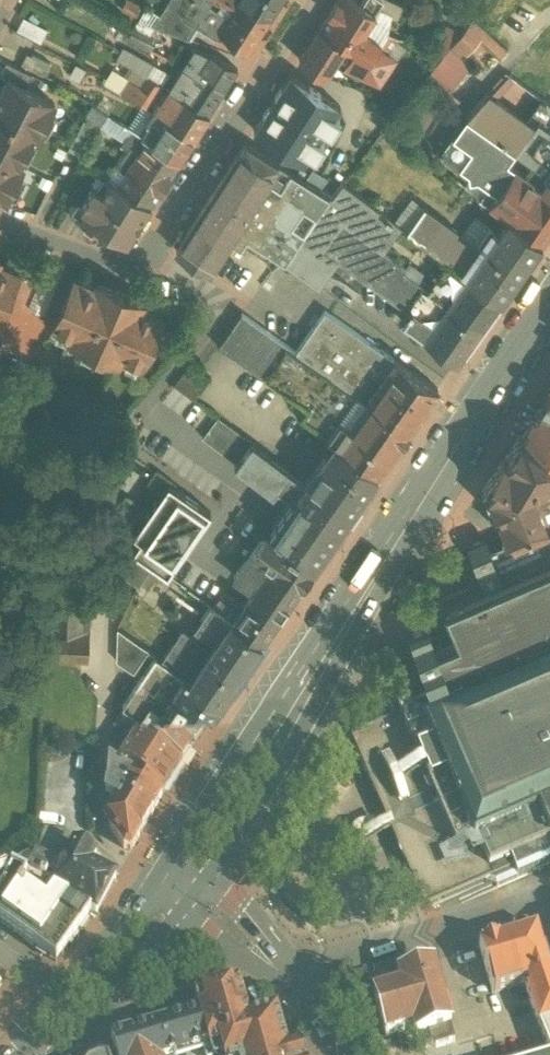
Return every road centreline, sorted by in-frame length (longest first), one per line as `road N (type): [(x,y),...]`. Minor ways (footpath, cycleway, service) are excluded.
road 1 (residential): [(136,273),(220,299),(119,446),(98,817),(160,913)]
road 2 (tertiary): [(185,880),(549,303)]
road 3 (residential): [(308,0),(136,273)]
road 4 (residential): [(292,976),(549,887)]
road 5 (residential): [(136,273),(0,223)]
road 6 (residential): [(185,880),(292,976)]
road 7 (tertiary): [(83,1007),(160,913)]

